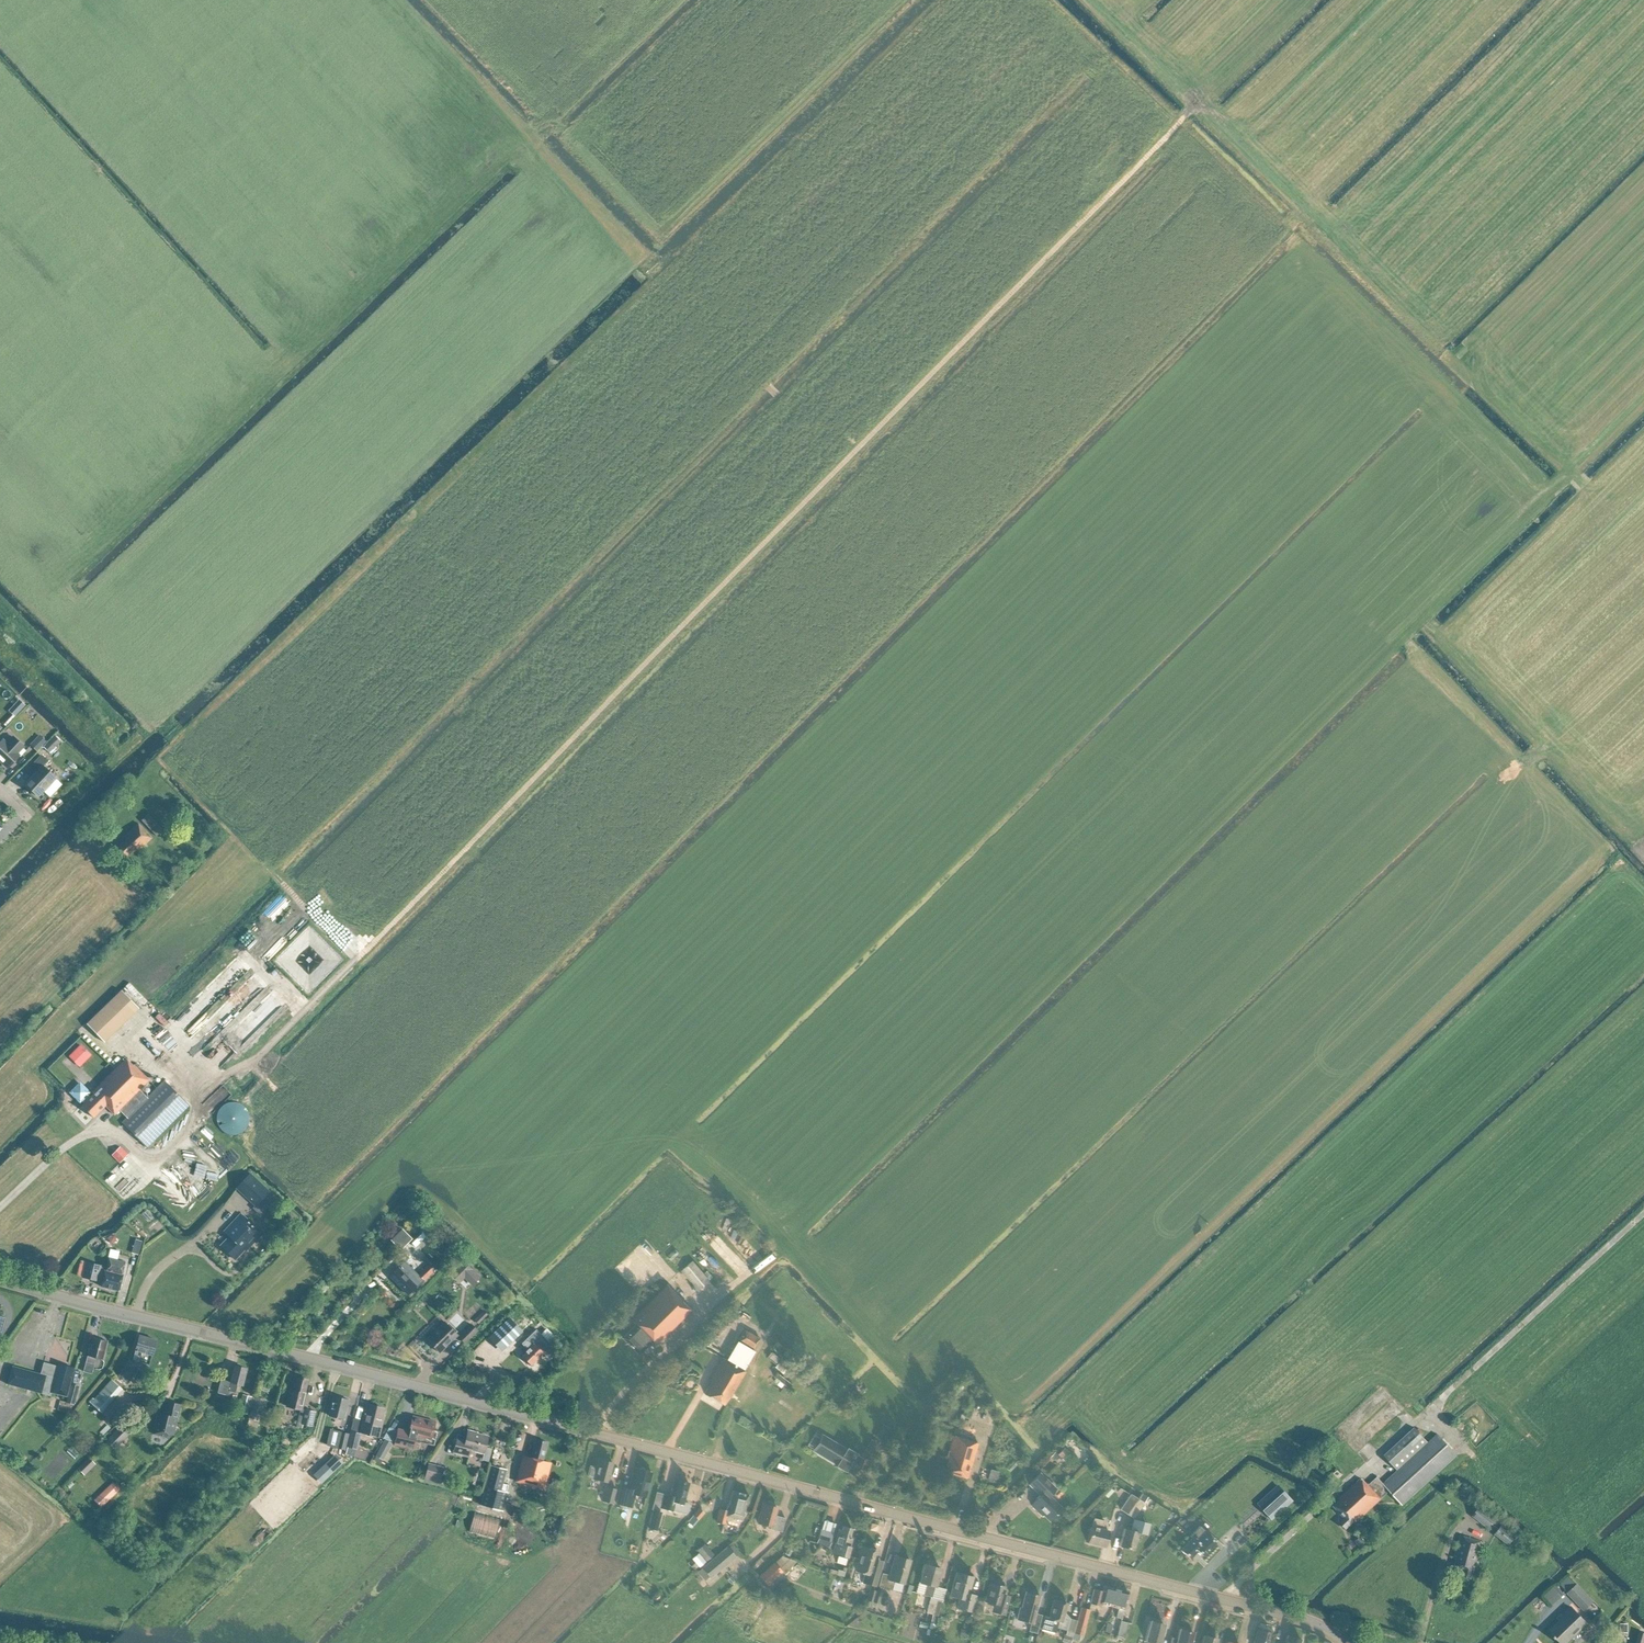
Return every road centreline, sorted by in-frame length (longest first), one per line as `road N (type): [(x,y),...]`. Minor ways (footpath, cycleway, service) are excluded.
road 1 (residential): [(1347,1642),(1300,1618),(0,1279)]

